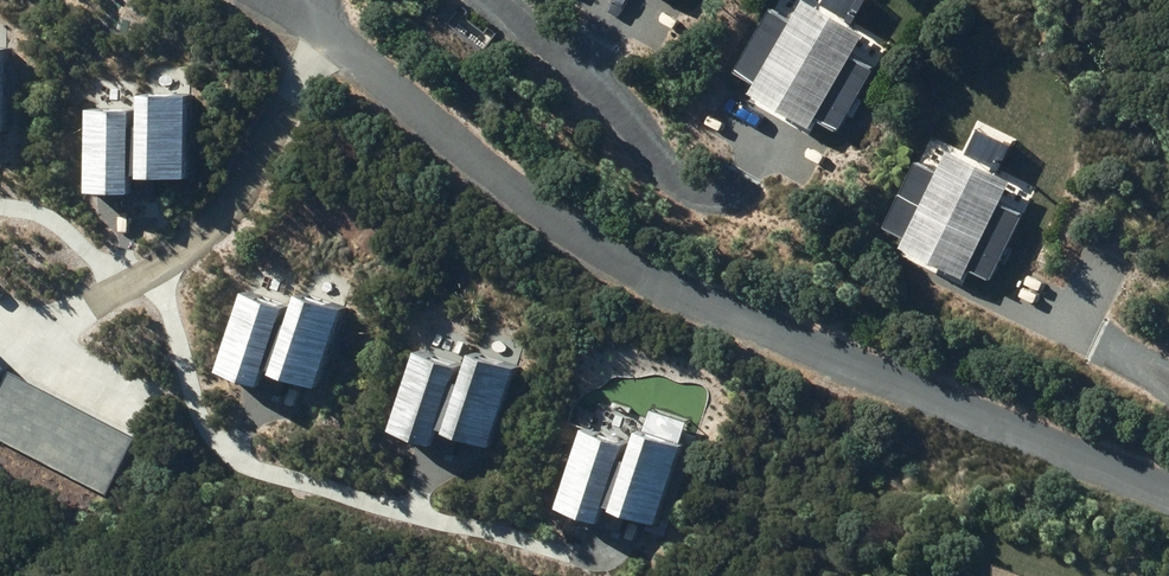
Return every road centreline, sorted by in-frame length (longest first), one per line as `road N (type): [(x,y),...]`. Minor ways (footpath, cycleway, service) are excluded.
road 1 (residential): [(1168,501),(628,269),(527,208),(398,105),(317,19),(280,0)]

